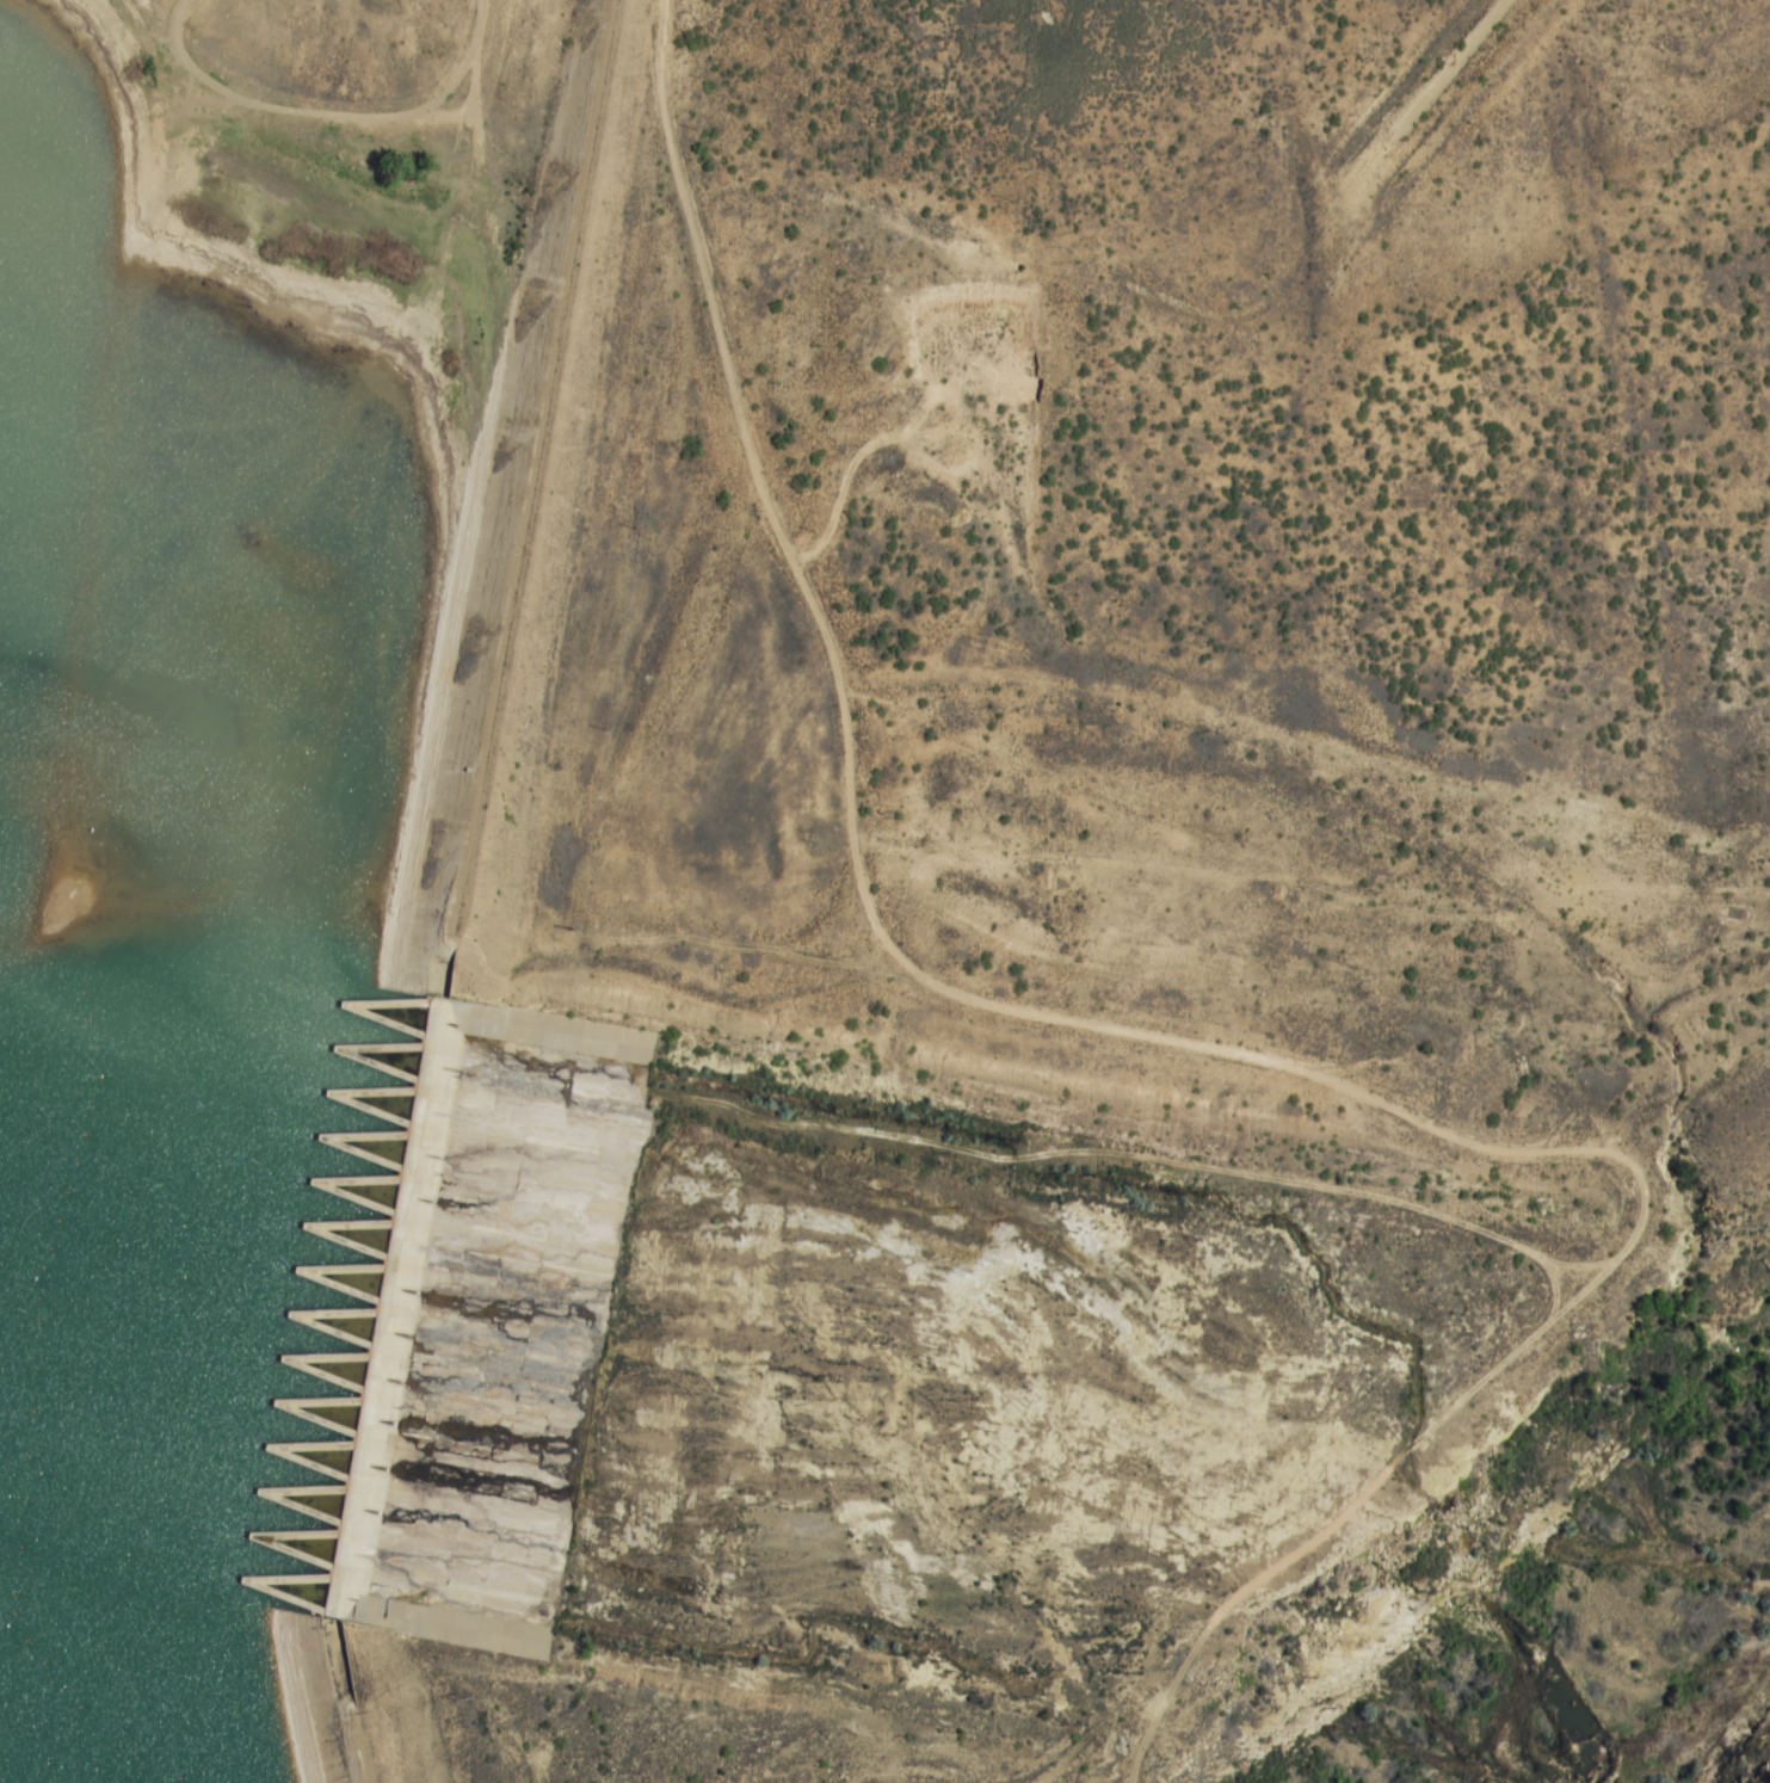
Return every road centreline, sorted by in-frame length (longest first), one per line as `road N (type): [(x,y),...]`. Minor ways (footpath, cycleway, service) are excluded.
road 1 (residential): [(185,0),(174,31),(192,75),(208,87),(243,103),(363,121),(408,113),(443,93),(474,53),(482,0)]

